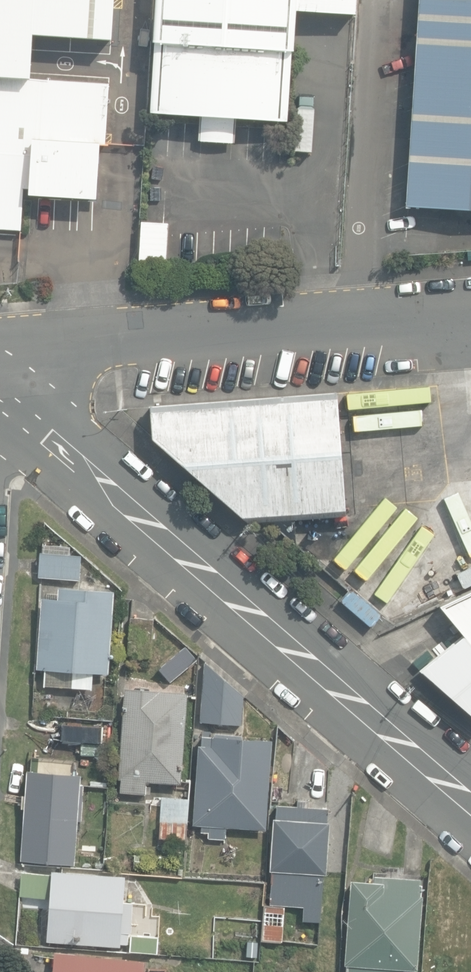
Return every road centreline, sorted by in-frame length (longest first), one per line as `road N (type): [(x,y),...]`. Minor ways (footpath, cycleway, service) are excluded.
road 1 (residential): [(0,401),(470,800)]
road 2 (residential): [(0,398),(22,360),(101,341),(470,319)]

